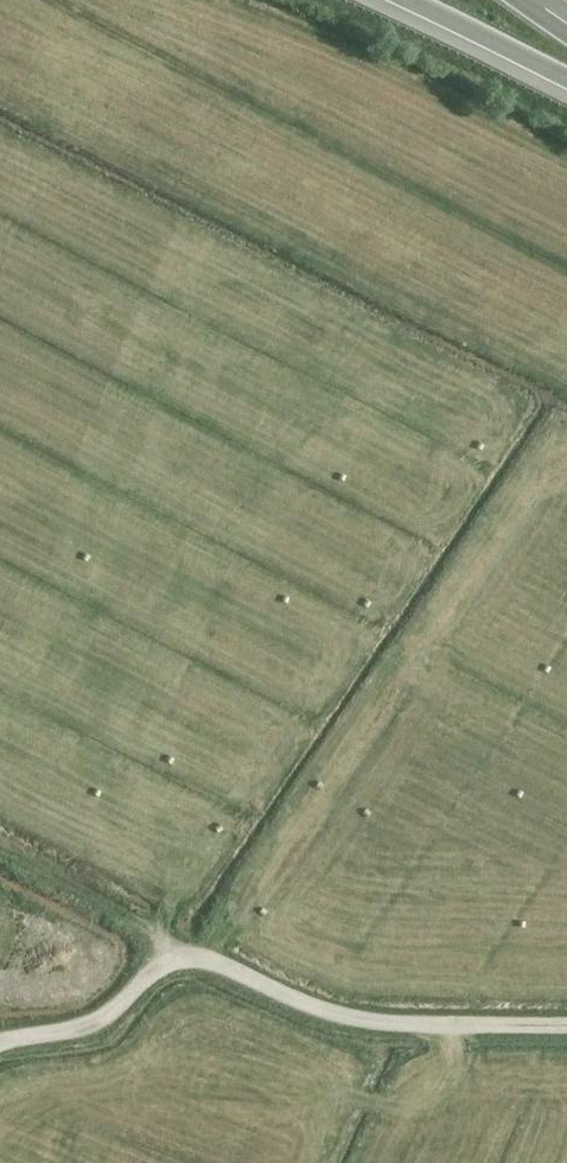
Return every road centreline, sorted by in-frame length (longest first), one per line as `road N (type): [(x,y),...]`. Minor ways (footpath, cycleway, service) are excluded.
road 1 (track): [(0,1045),(105,1021),(168,963),(200,956),(339,1016),(449,1029),(566,1027)]
road 2 (motorway): [(406,0),(566,77)]

